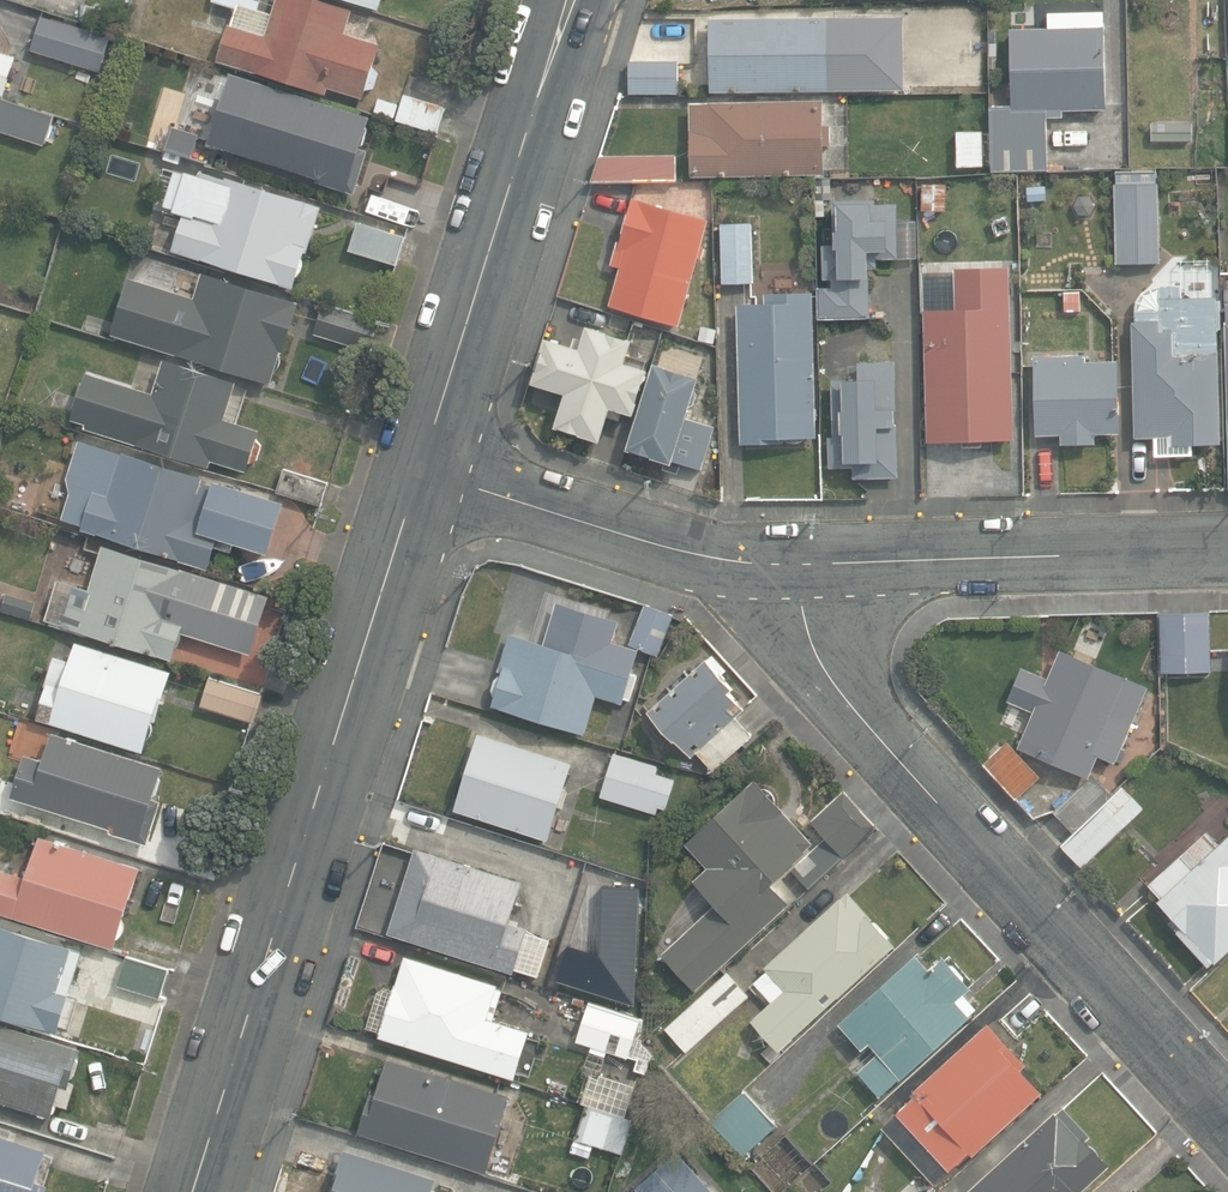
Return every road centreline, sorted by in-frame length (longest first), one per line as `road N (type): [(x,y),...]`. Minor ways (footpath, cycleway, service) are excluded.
road 1 (residential): [(194,1191),(423,472)]
road 2 (residential): [(797,568),(801,625),(834,688),(1227,1122)]
road 3 (residential): [(423,472),(571,0)]
road 4 (residential): [(1227,555),(797,568)]
road 5 (residential): [(797,568),(659,546),(423,472)]

